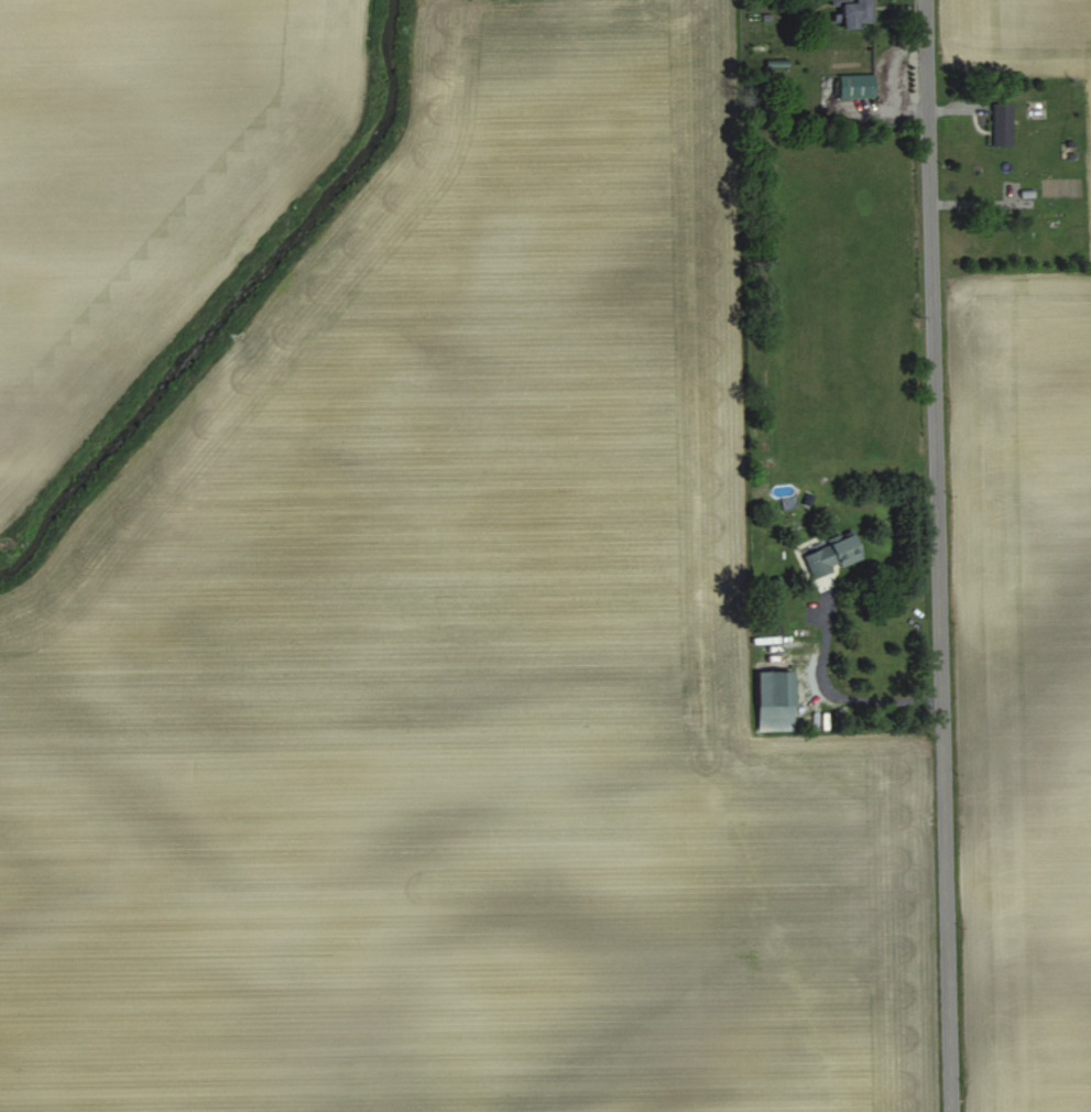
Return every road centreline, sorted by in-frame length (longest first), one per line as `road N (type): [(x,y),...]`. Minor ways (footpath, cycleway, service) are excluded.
road 1 (residential): [(952,1111),(923,0)]

